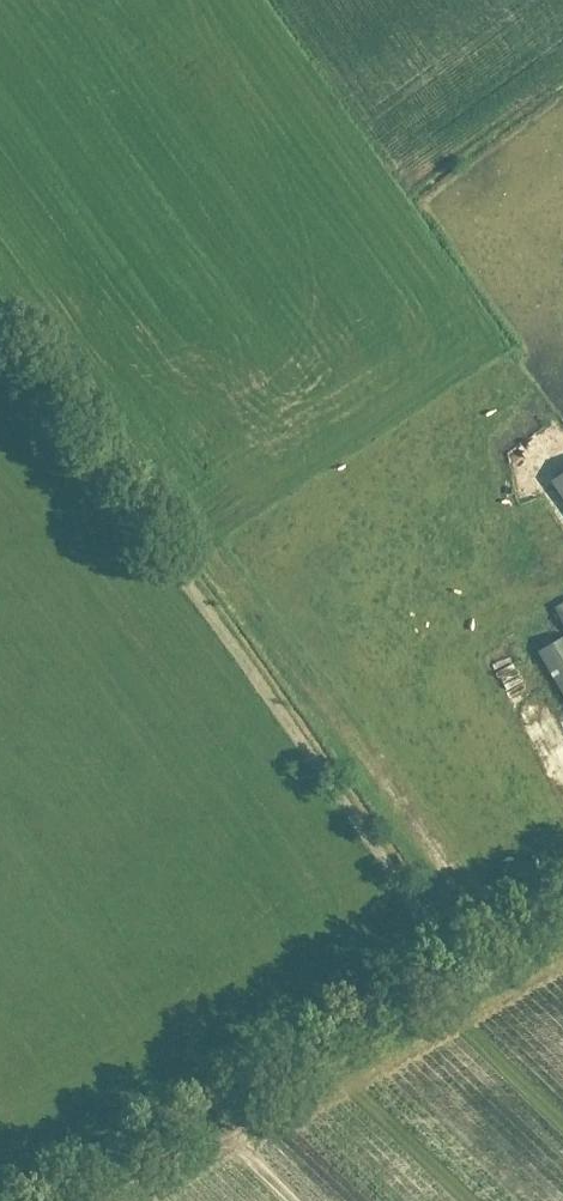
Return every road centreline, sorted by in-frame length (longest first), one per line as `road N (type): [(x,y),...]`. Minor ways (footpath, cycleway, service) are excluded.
road 1 (tertiary): [(53,1200),(562,907)]

